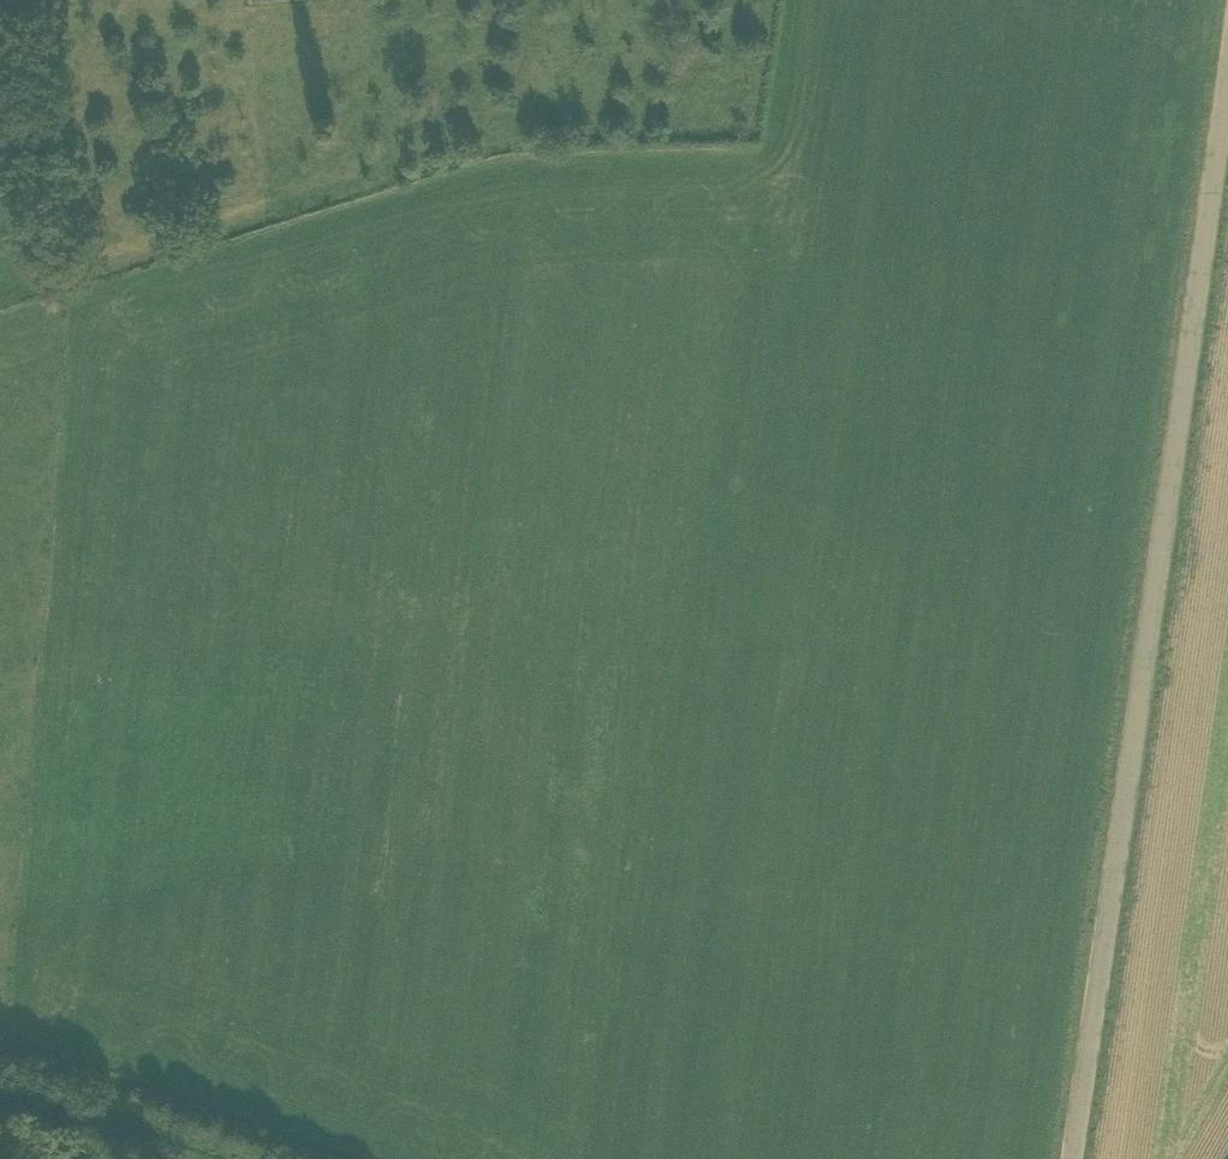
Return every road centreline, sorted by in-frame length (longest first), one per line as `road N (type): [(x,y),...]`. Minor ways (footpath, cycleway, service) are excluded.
road 1 (unclassified): [(1072,1158),(1227,73)]
road 2 (track): [(0,1058),(256,1158)]

